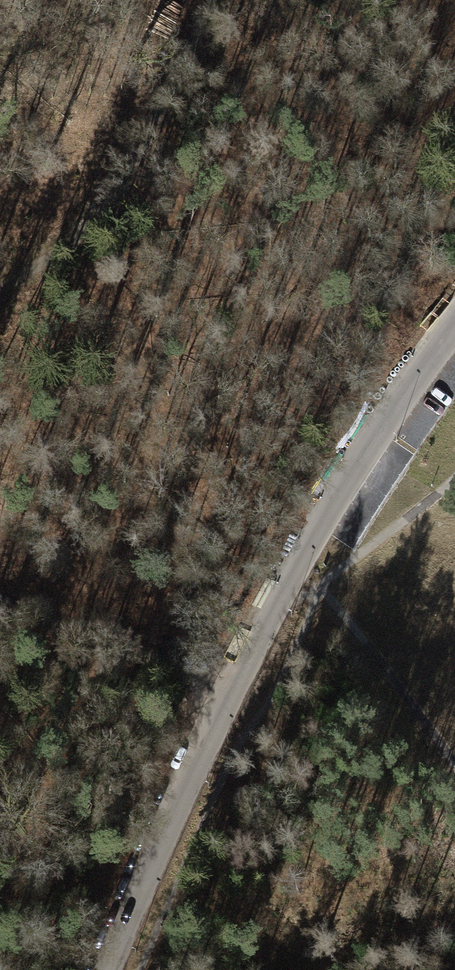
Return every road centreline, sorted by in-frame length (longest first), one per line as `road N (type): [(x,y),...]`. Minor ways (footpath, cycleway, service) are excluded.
road 1 (unclassified): [(113,969),(222,715),(359,468),(454,334)]
road 2 (track): [(0,280),(70,232),(130,160),(208,0)]
road 3 (track): [(222,715),(116,646),(0,601)]

